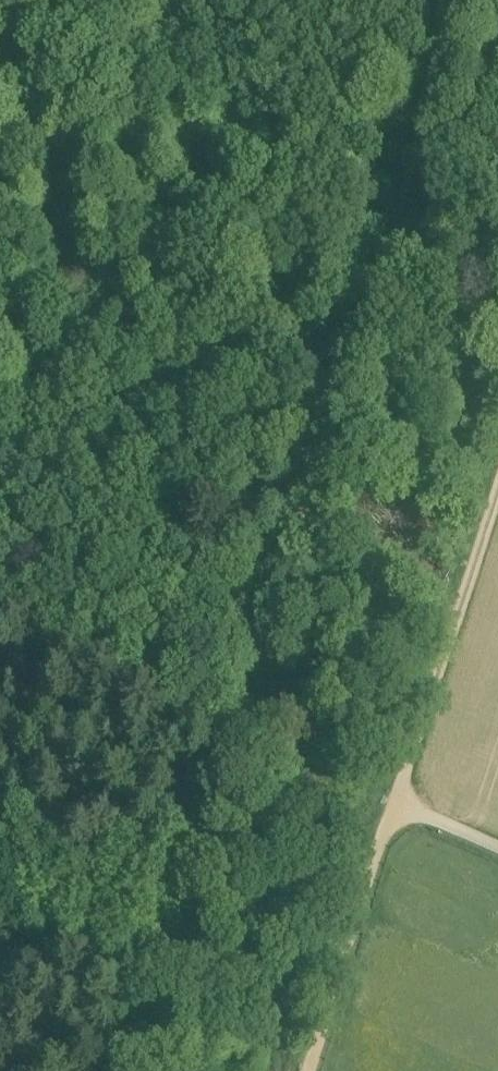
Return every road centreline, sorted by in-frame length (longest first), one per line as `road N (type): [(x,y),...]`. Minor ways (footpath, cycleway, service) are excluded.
road 1 (track): [(486,0),(139,1070)]
road 2 (track): [(497,472),(311,1070)]
road 3 (track): [(0,453),(301,568)]

